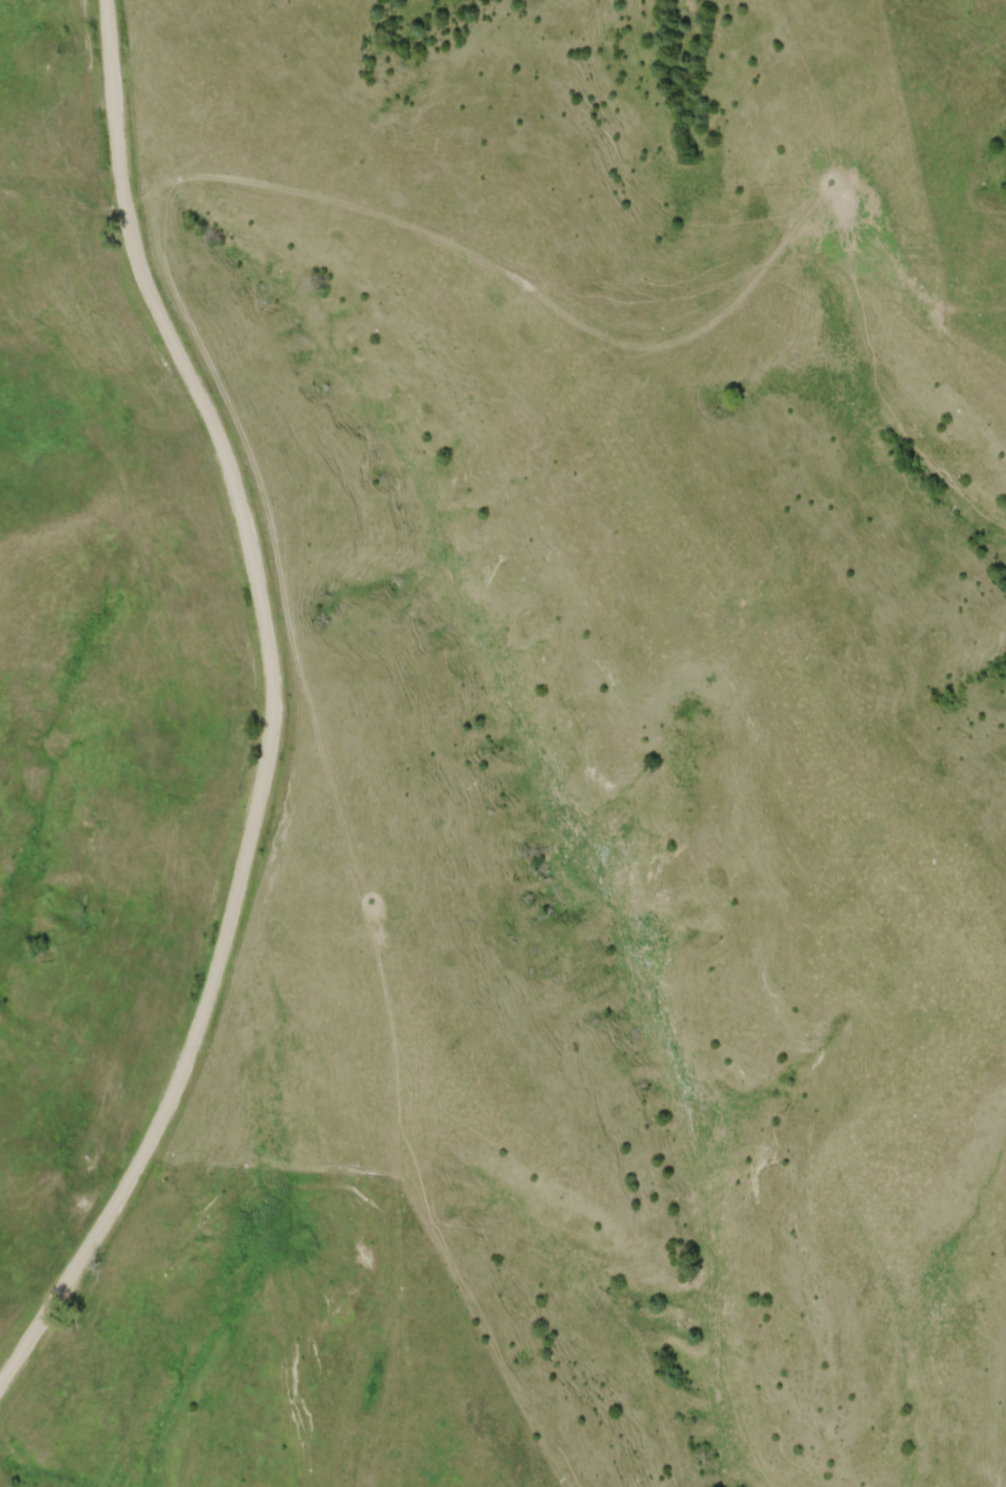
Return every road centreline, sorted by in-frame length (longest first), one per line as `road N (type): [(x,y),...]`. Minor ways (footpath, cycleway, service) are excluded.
road 1 (residential): [(0,1390),(146,1154),(188,1058),(221,962),(274,723),(270,576),(252,497),(230,428),(143,272),(126,213),(111,0)]

